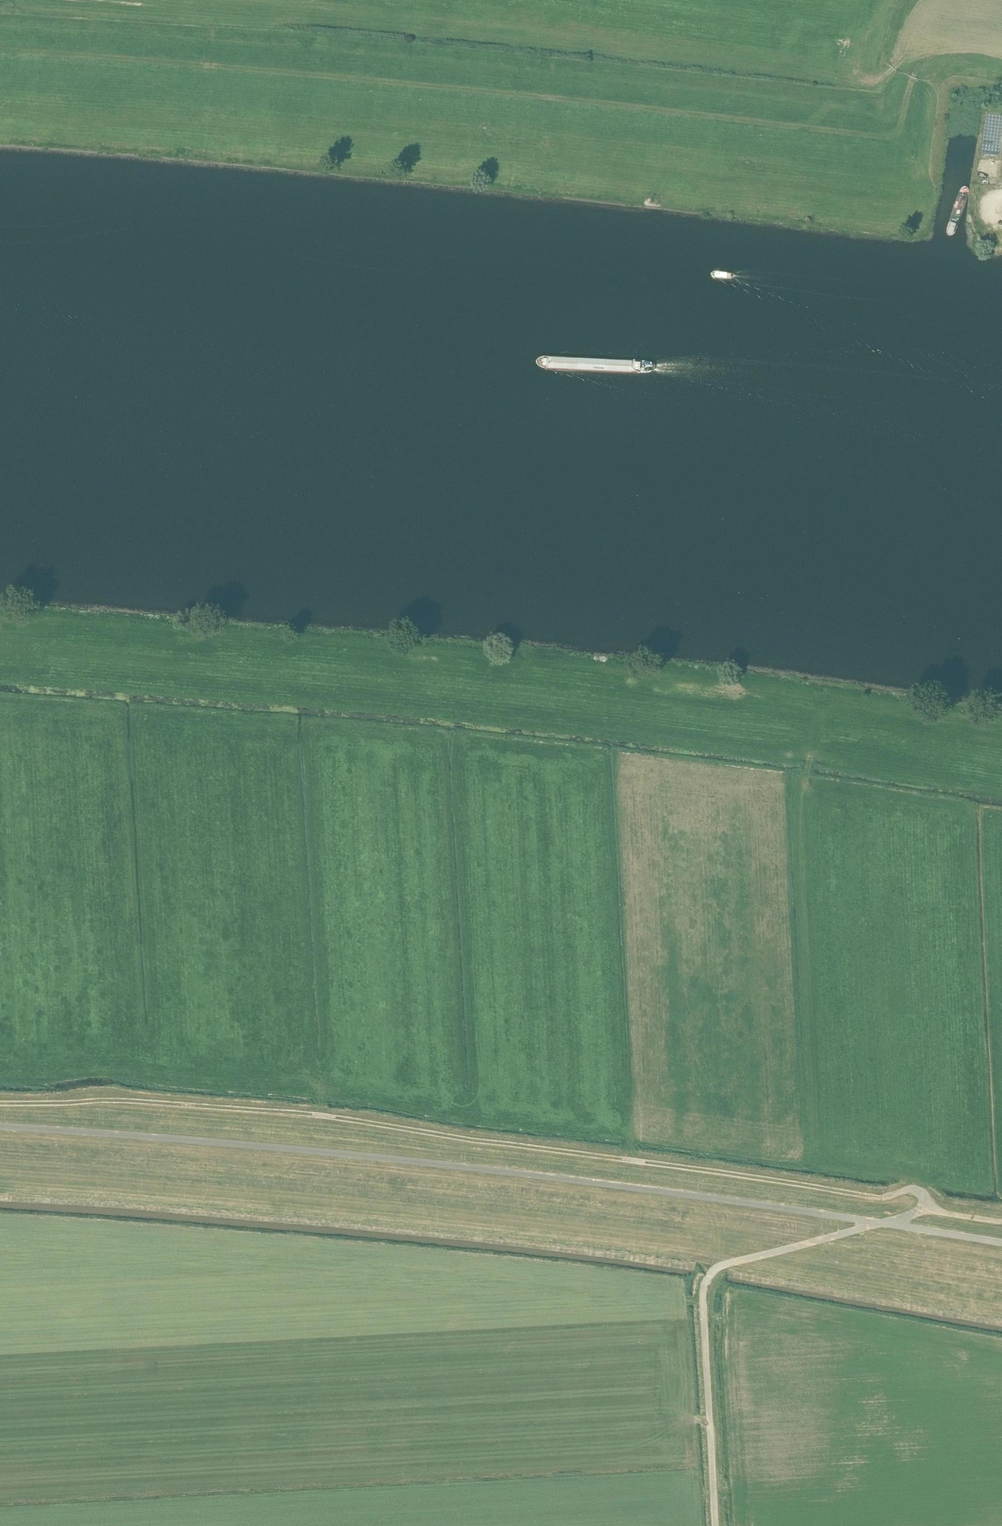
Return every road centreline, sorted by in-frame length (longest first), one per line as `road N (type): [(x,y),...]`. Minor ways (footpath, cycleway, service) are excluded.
road 1 (unclassified): [(716,1525),(703,1296),(708,1275),(880,1223)]

